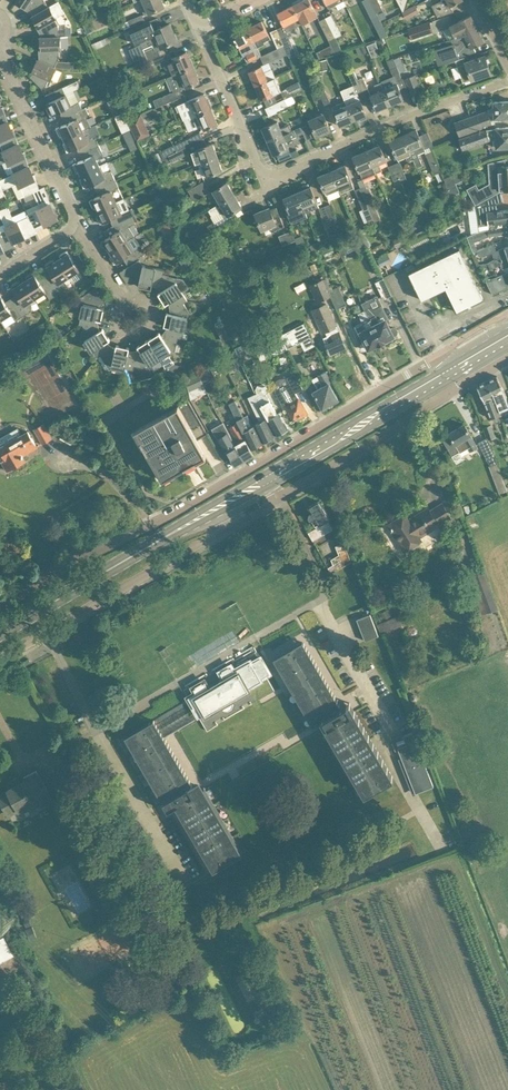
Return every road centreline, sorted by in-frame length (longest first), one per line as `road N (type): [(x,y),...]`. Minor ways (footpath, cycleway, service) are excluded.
road 1 (residential): [(0,607),(422,365),(465,361)]
road 2 (residential): [(0,660),(278,499)]
road 3 (secondary): [(0,633),(268,478)]
road 4 (residential): [(278,499),(507,360)]
road 5 (residential): [(268,179),(410,114),(507,83)]
road 6 (secondary): [(268,478),(465,361)]
road 7 (residential): [(73,229),(75,214),(0,57)]
road 8 (residential): [(122,301),(135,296),(154,305),(150,335),(119,333),(117,306)]

